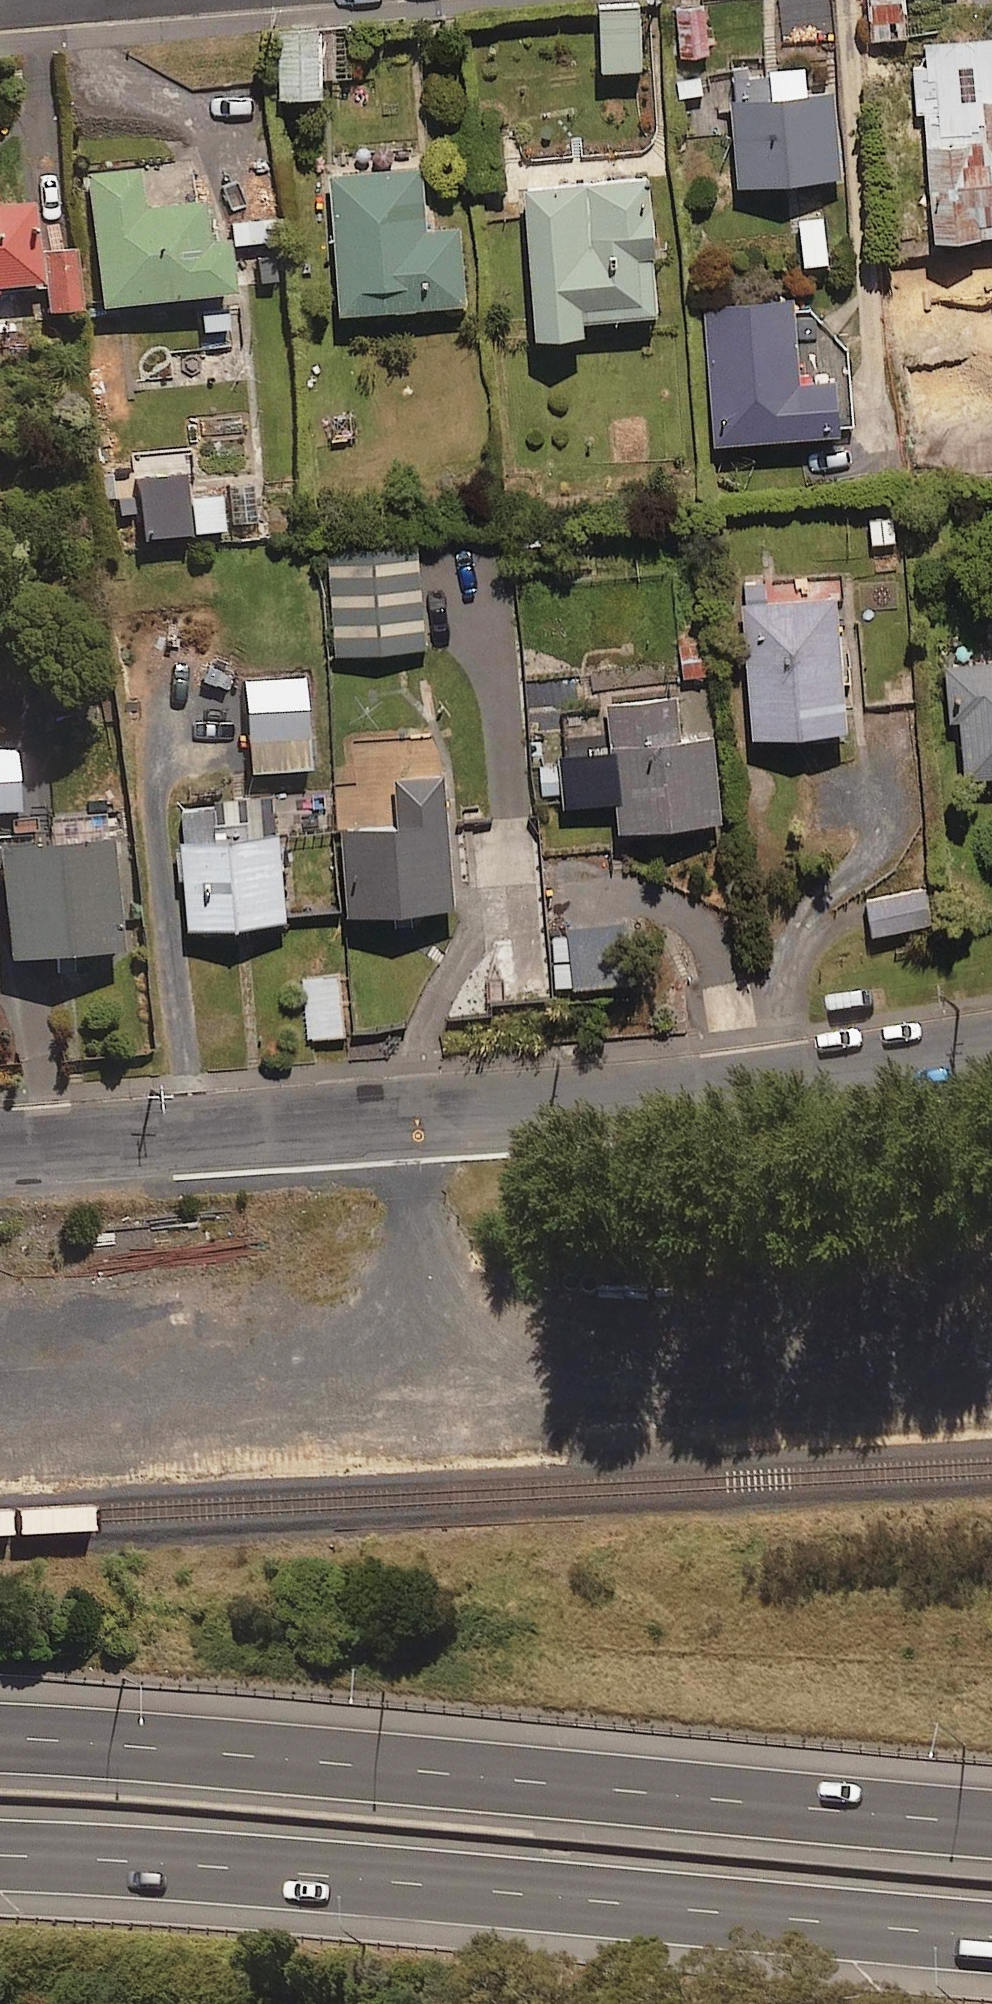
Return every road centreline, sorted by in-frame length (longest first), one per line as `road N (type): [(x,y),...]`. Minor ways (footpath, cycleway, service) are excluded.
road 1 (residential): [(0,1149),(527,1109),(991,1048)]
road 2 (motorway): [(991,1937),(0,1854)]
road 3 (motorway): [(0,1739),(472,1763),(991,1816)]
road 4 (track): [(991,1343),(562,1377),(467,1347),(426,1278),(427,1214),(527,1109)]

